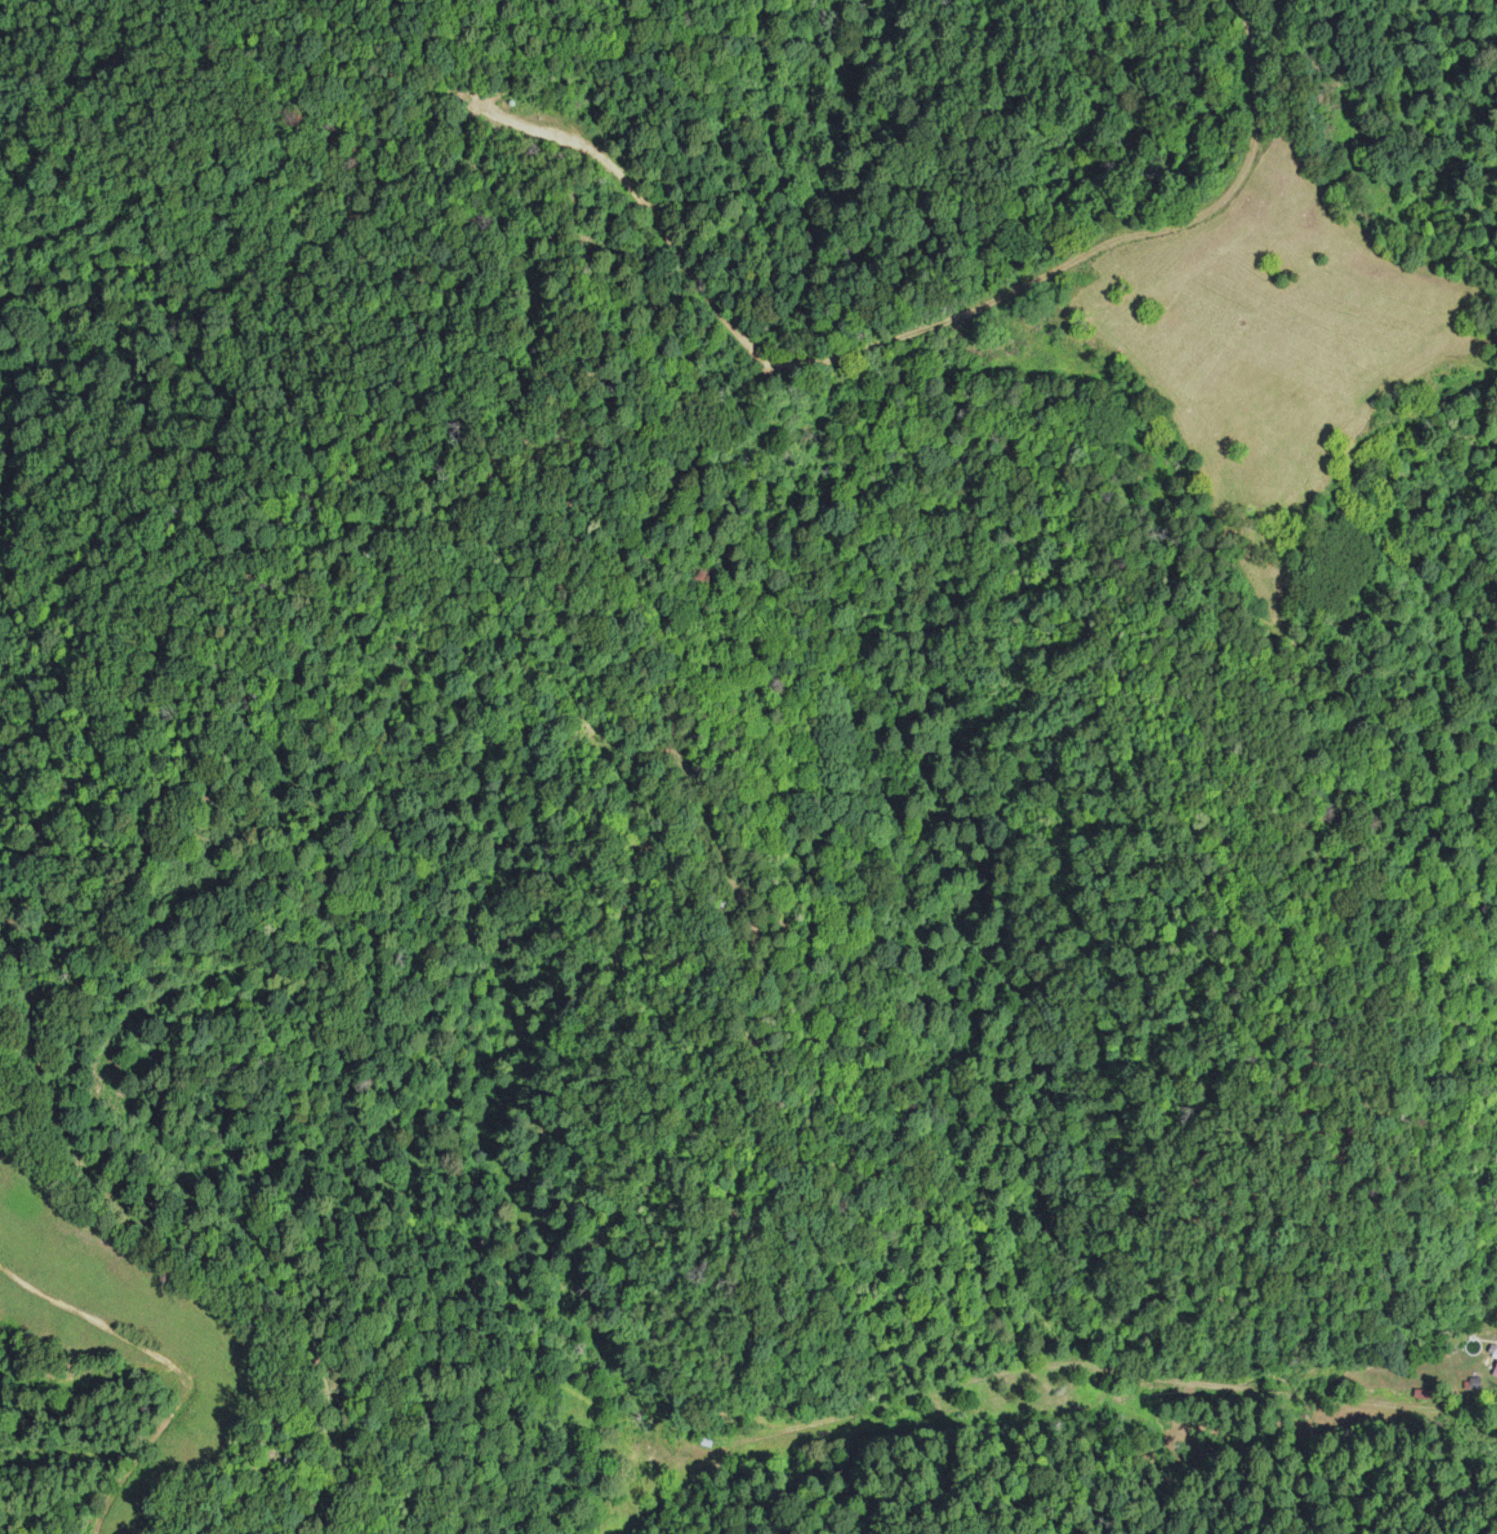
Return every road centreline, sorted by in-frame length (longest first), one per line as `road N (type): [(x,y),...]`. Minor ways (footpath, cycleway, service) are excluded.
road 1 (track): [(0,968),(49,962),(131,902),(273,666),(480,474),(950,320),(1048,255),(1135,167),(1190,63),(1211,0)]
road 2 (residential): [(141,1533),(191,1456),(191,1406),(0,1263)]

